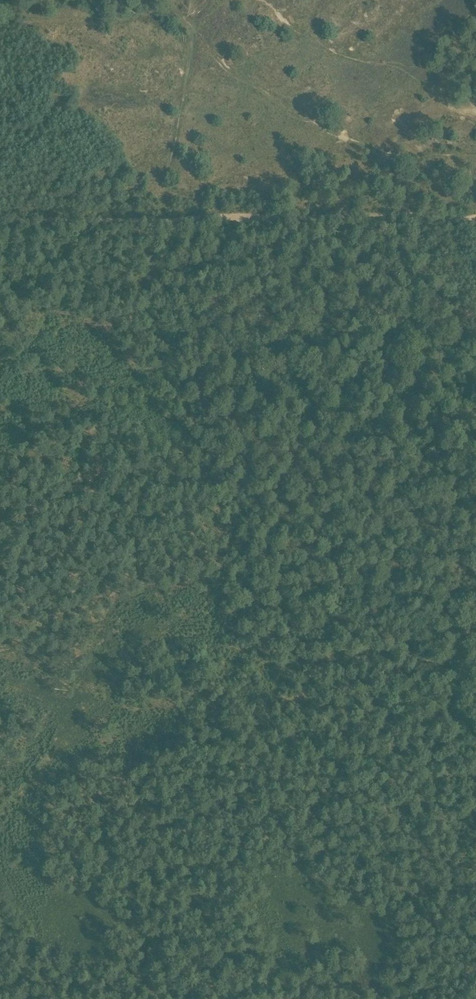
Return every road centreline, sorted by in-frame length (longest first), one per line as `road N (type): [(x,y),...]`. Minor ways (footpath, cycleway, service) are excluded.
road 1 (track): [(0,224),(475,214)]

